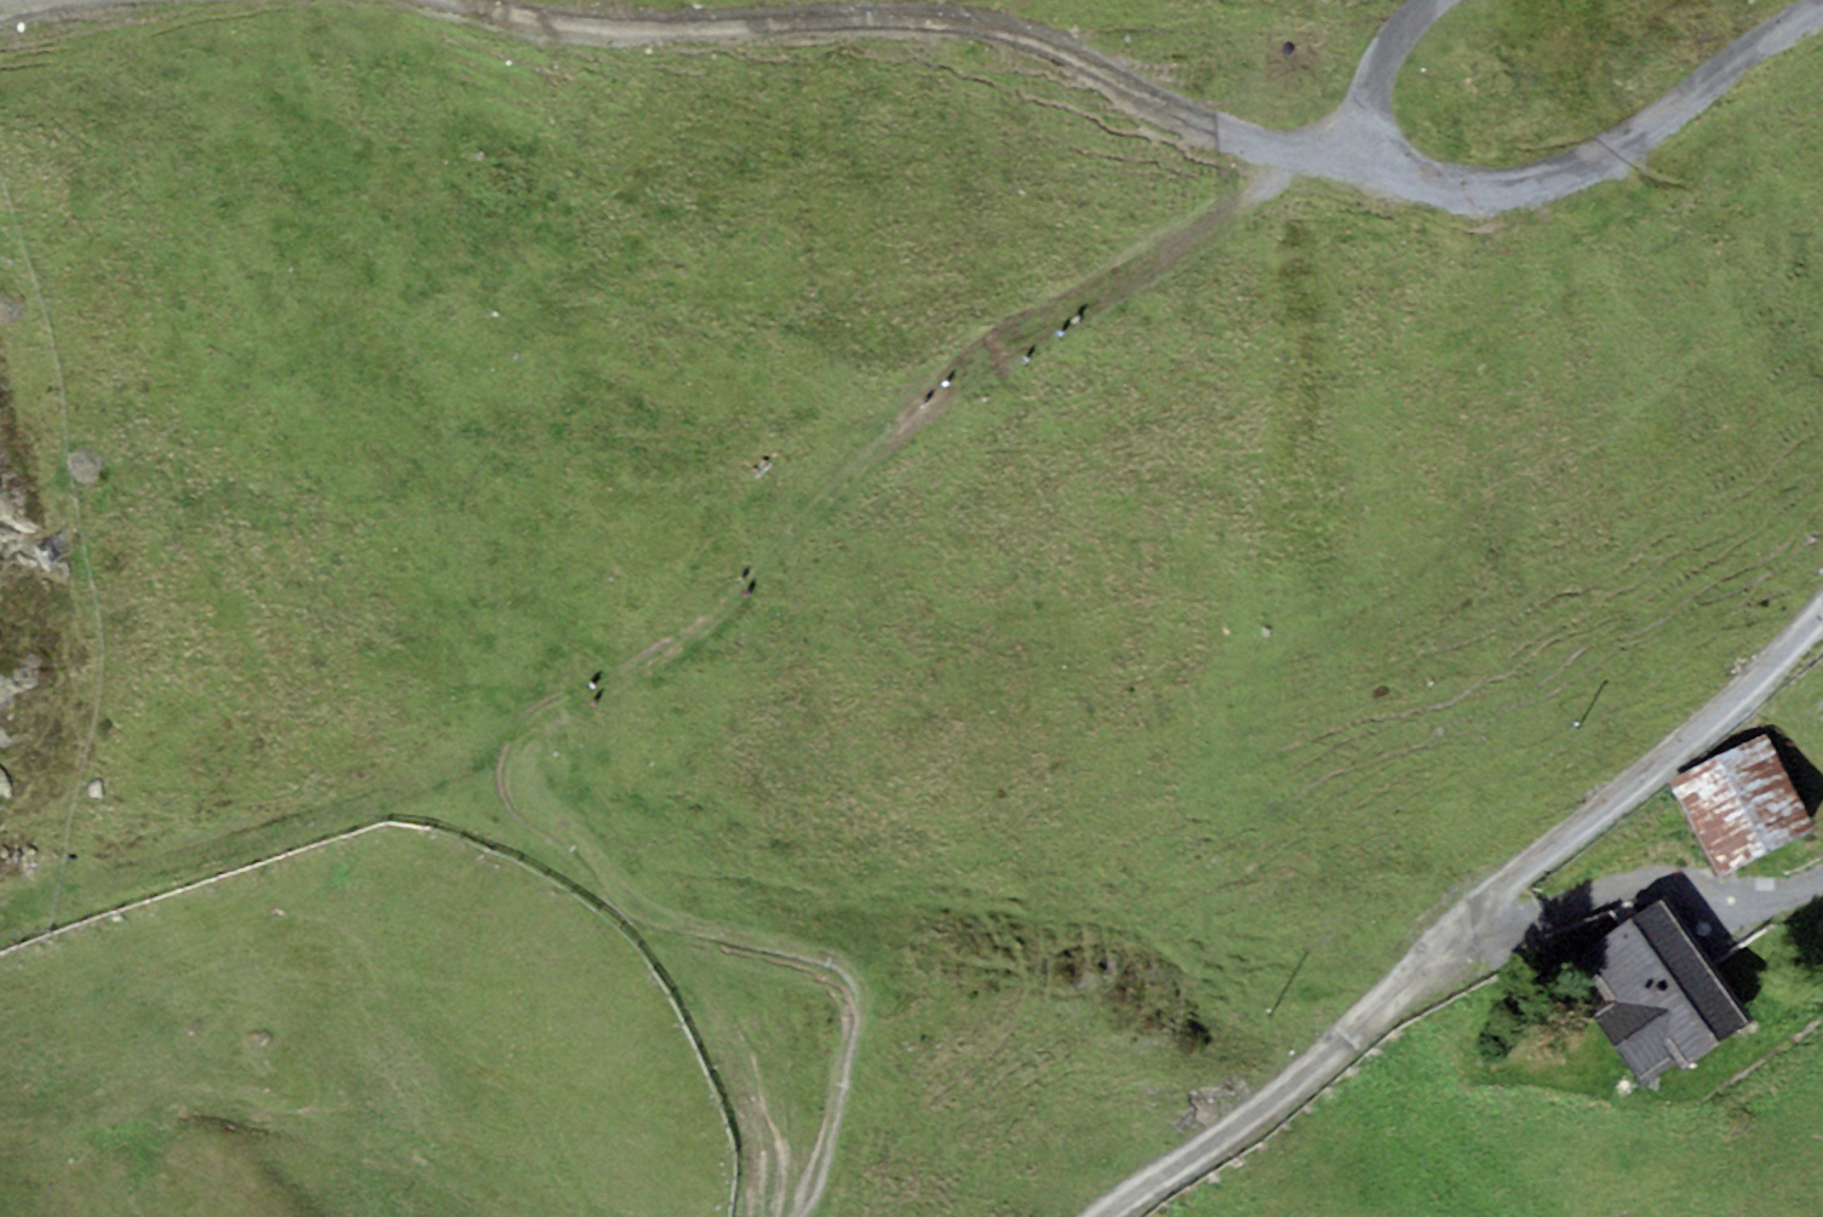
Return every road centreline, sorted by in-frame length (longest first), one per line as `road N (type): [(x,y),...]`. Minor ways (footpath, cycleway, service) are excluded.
road 1 (track): [(1381,162),(1281,212),(497,762)]
road 2 (track): [(447,0),(591,30),(882,15),(1033,37),(1254,140),(1381,162)]
road 3 (track): [(1098,1216),(1481,936),(1709,722),(1822,600)]
road 4 (track): [(793,1216),(849,1024),(826,965),(663,925),(536,827),(497,762)]
road 5 (track): [(497,762),(0,925)]
road 6 (track): [(1822,23),(1667,132),(1545,200),(1426,190),(1381,162)]
road 7 (track): [(0,1075),(180,1108),(412,1181),(463,1216)]
road 8 (track): [(1481,936),(1678,886),(1773,911),(1822,885)]
road 9 (track): [(1437,0),(1373,89),(1381,162)]

